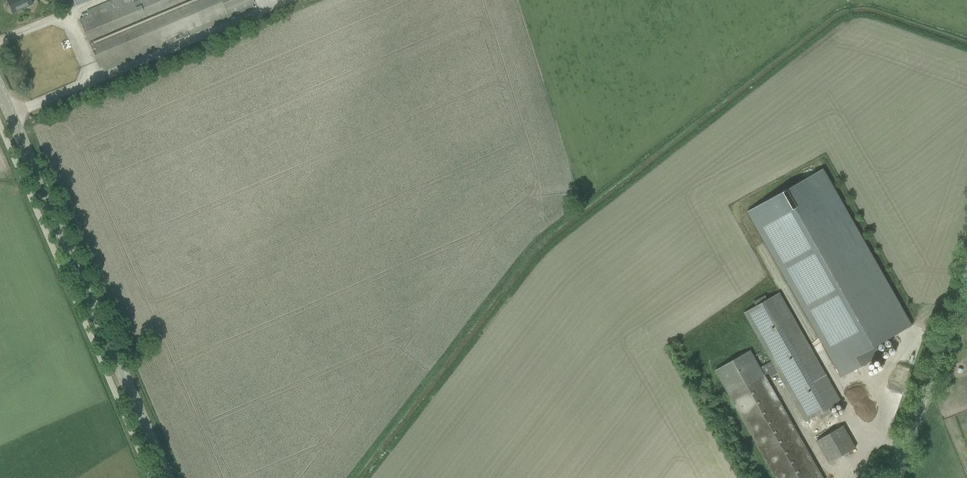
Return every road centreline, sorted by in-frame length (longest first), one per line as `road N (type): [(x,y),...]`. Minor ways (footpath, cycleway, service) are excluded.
road 1 (tertiary): [(170,477),(0,90)]
road 2 (unclassified): [(894,477),(966,270)]

